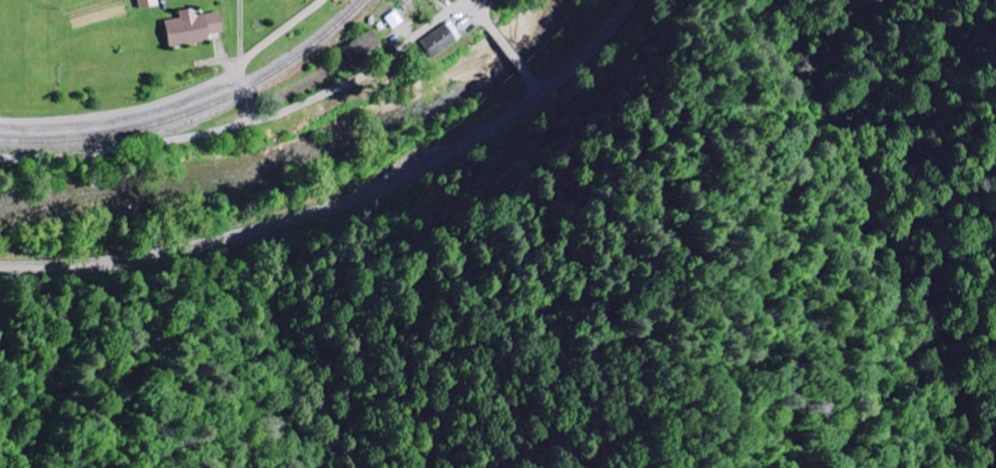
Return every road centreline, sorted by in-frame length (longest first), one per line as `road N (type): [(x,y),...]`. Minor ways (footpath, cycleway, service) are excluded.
road 1 (secondary): [(639,0),(608,43),(536,108),(391,190),(156,256),(0,269)]
road 2 (residential): [(472,13),(445,14),(361,76),(255,120),(103,150),(0,154)]
road 3 (residential): [(242,72),(131,110),(0,120)]
road 4 (residential): [(255,120),(245,63),(321,0)]

